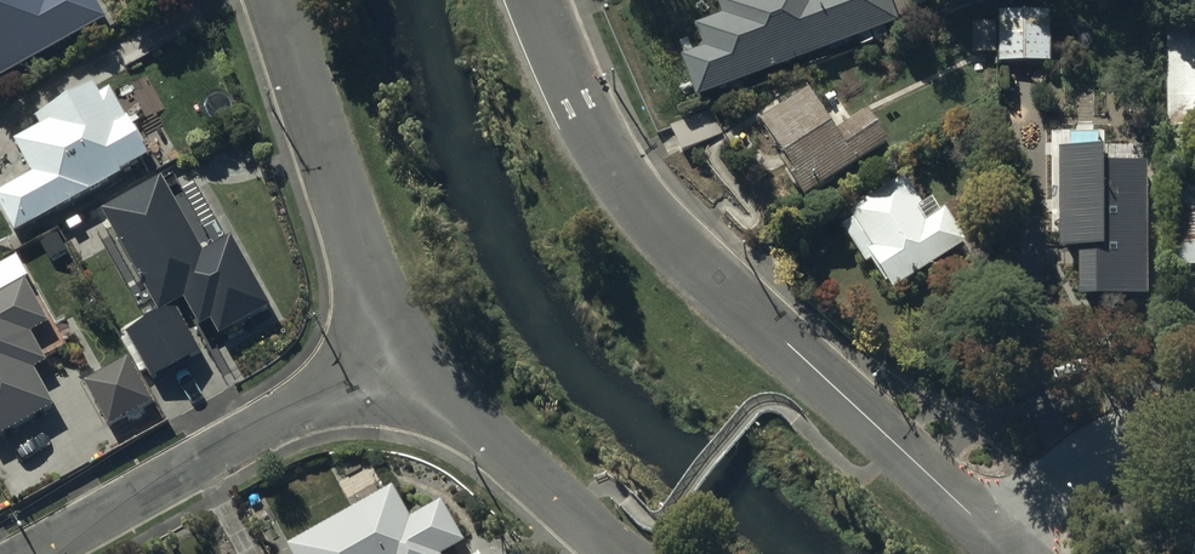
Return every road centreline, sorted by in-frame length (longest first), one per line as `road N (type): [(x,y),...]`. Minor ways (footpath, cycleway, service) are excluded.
road 1 (residential): [(996,540),(656,226),(607,160),(534,0)]
road 2 (residential): [(396,351),(27,553)]
road 3 (residential): [(396,351),(275,0)]
road 4 (residential): [(624,553),(396,351)]
road 5 (residential): [(1194,432),(1112,456),(1041,500),(996,540)]

